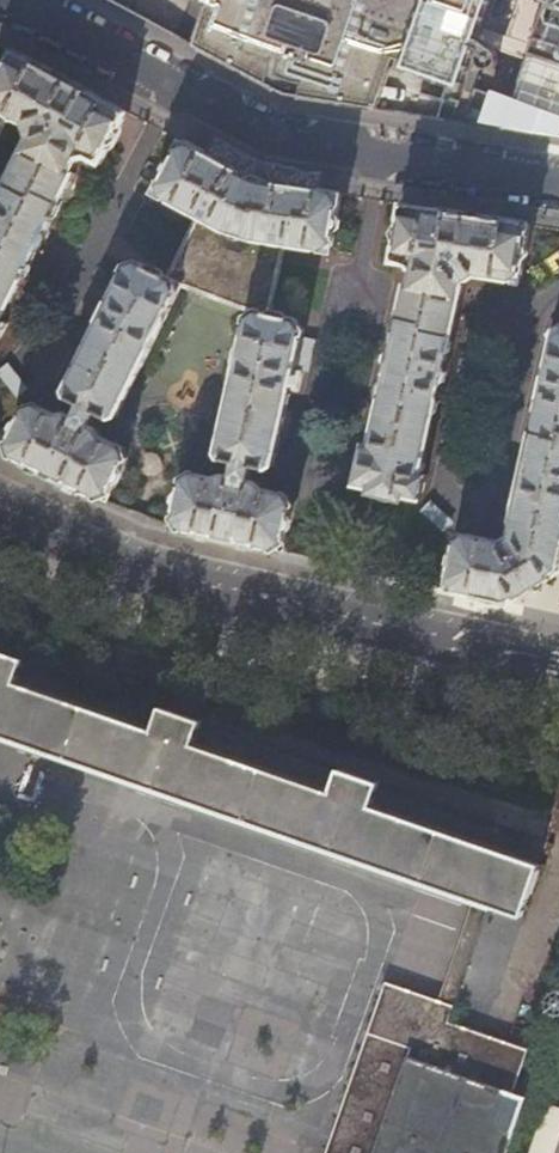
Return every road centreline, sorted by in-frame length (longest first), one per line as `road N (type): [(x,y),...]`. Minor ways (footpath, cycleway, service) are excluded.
road 1 (residential): [(9,0),(259,132),(558,183)]
road 2 (residential): [(558,669),(96,558),(0,509)]

